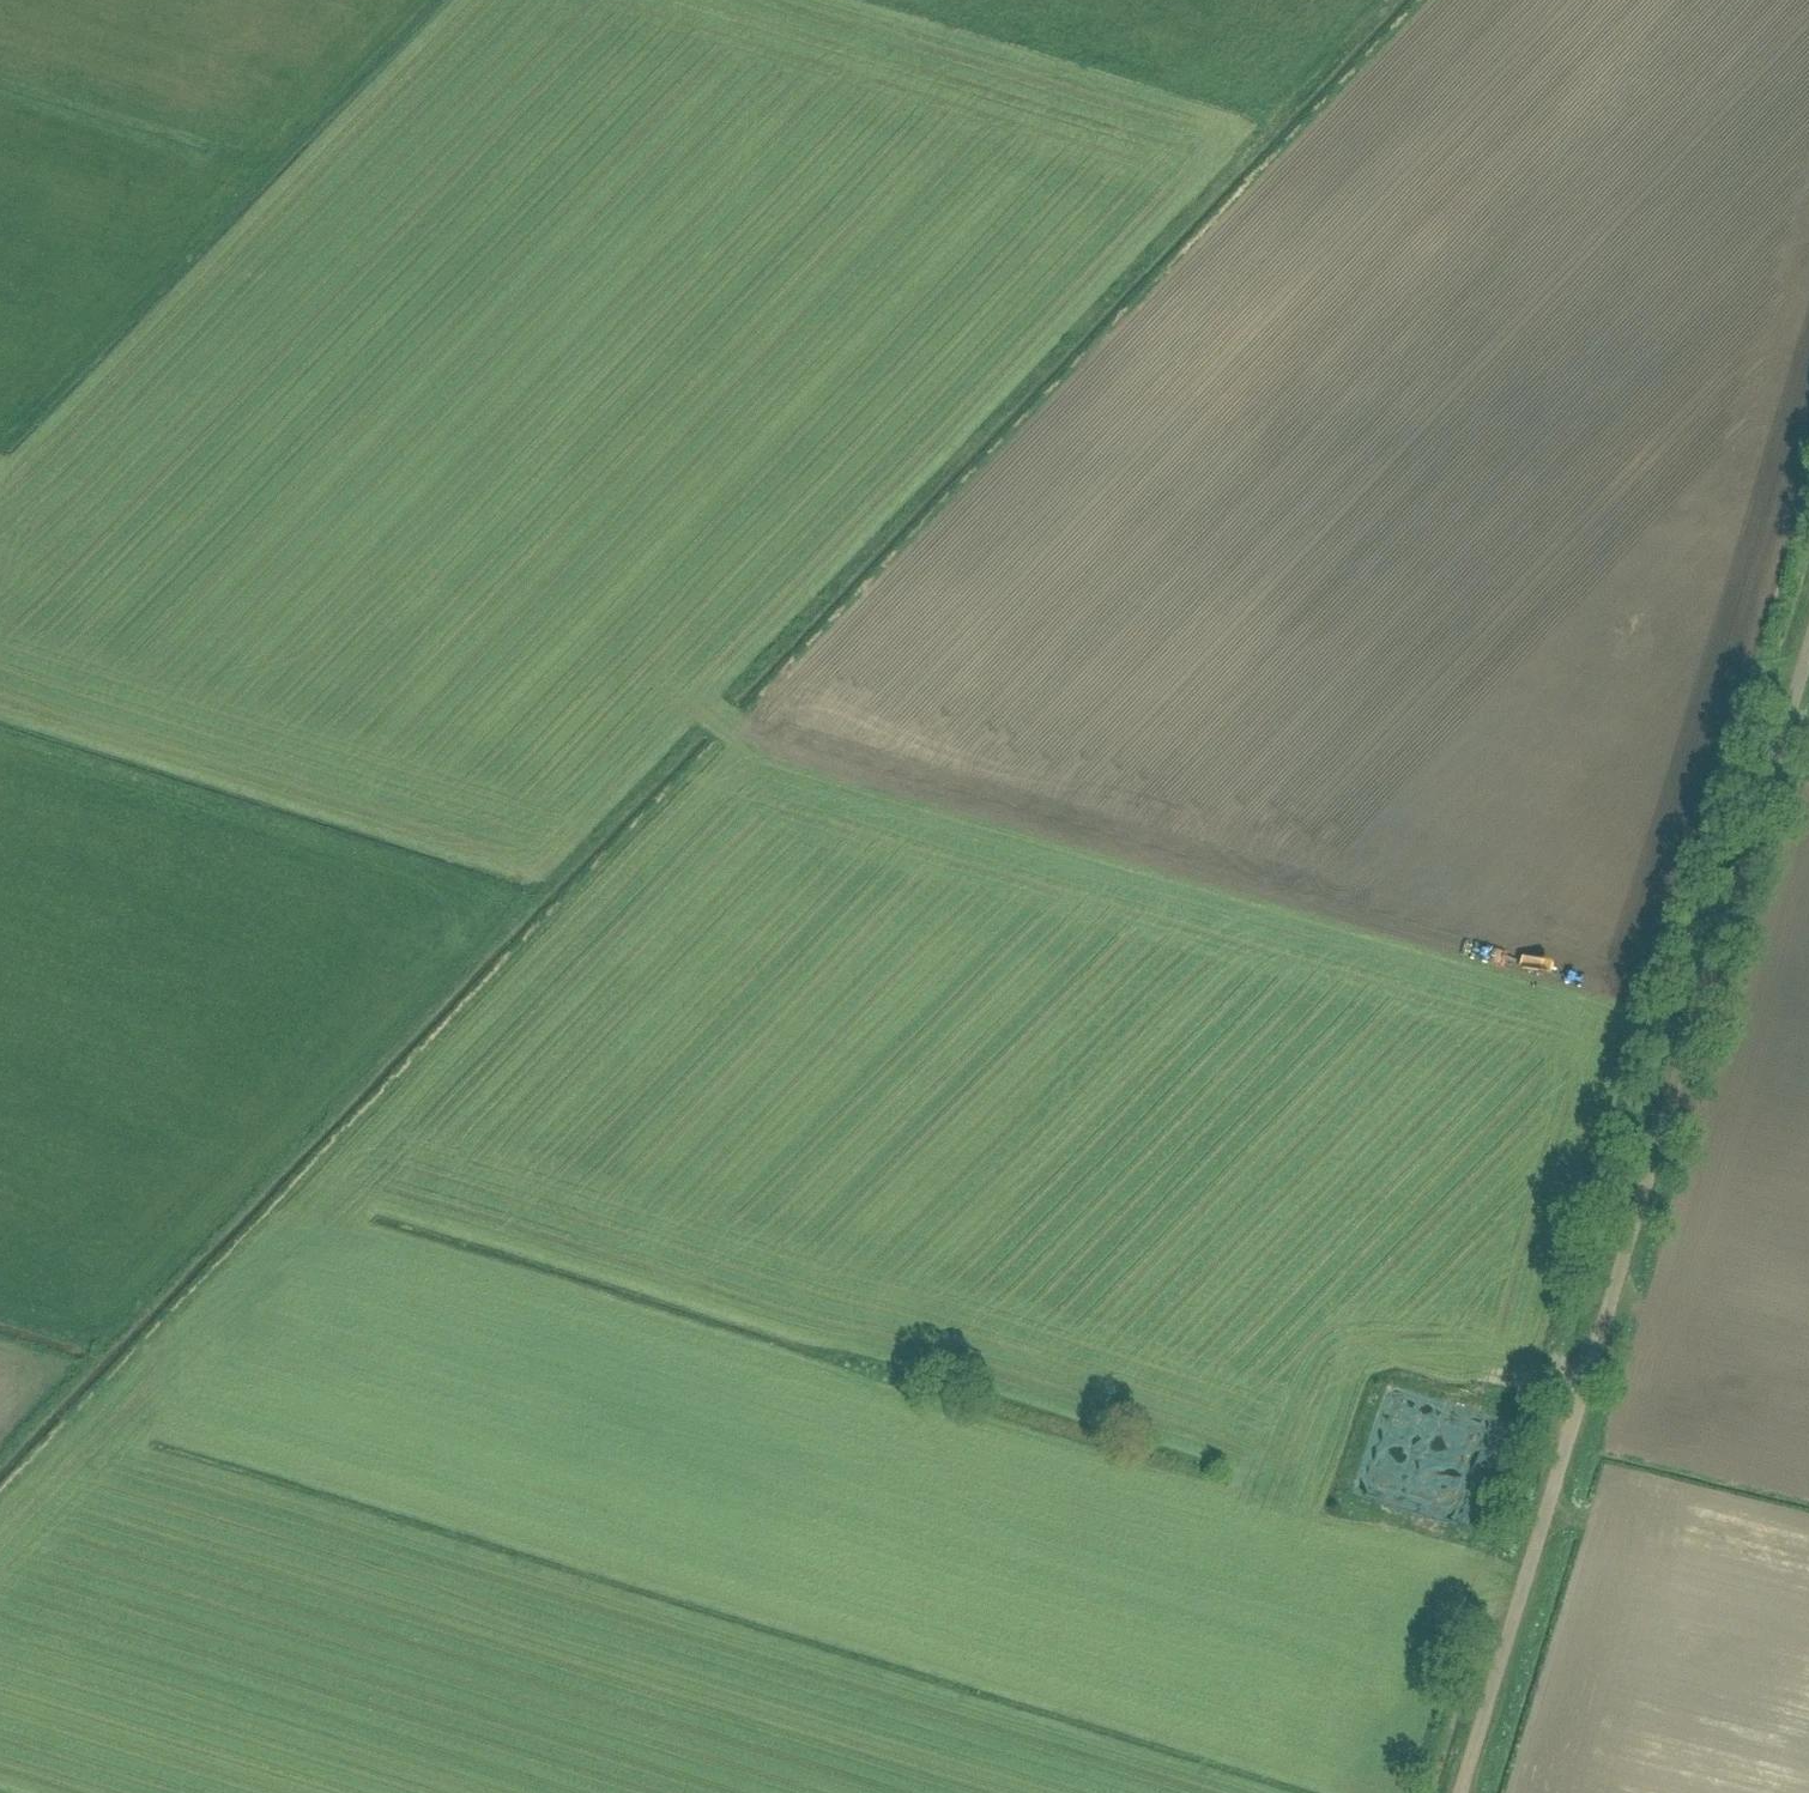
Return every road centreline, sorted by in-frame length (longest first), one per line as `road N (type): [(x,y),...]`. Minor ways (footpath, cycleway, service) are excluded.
road 1 (unclassified): [(1466,1792),(1808,656)]

